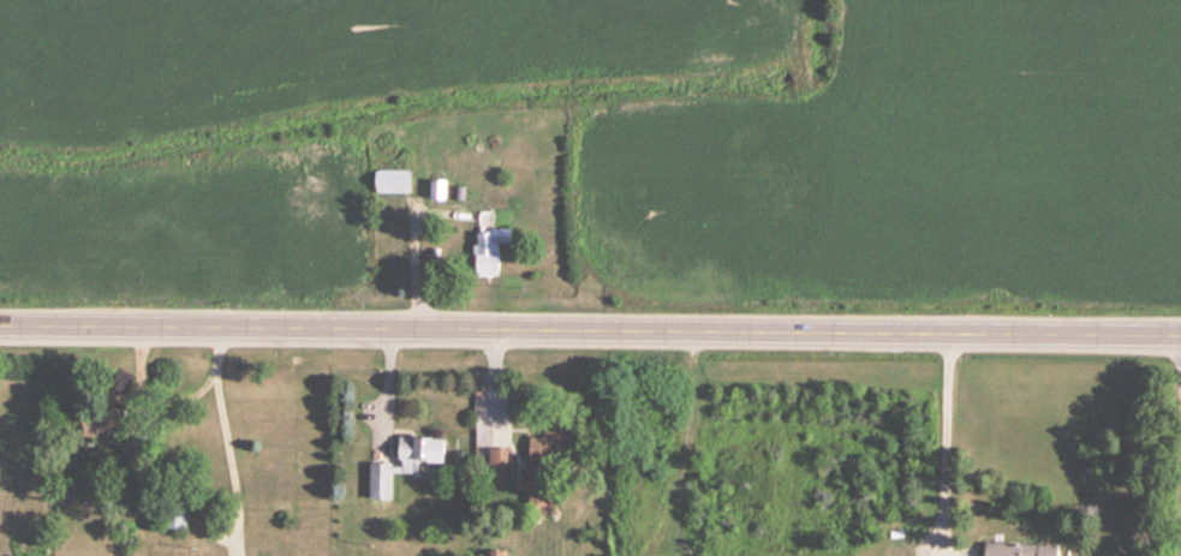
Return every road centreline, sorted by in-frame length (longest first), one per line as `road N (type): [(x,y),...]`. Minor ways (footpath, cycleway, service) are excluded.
road 1 (primary): [(0,322),(1180,333)]

